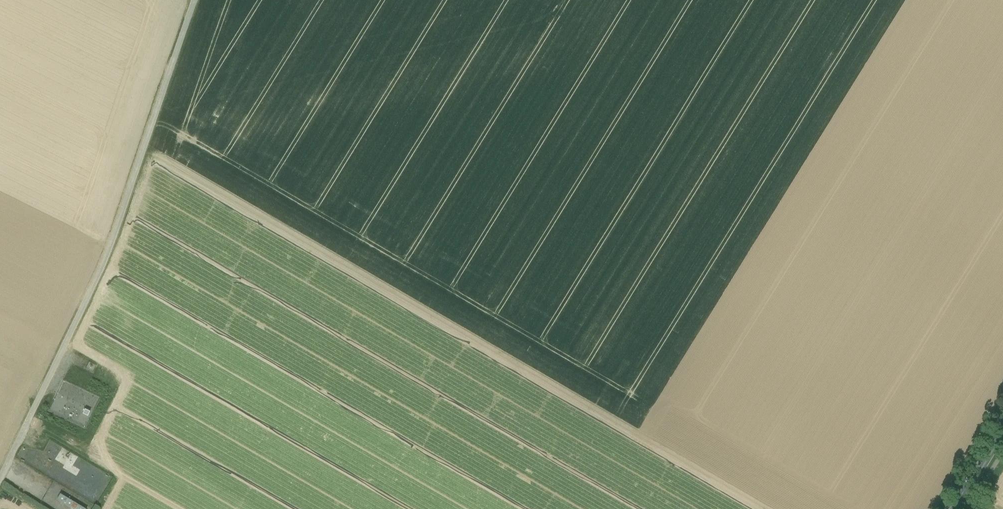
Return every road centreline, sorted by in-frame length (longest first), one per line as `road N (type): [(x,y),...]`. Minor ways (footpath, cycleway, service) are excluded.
road 1 (track): [(195,0),(110,250),(0,480)]

